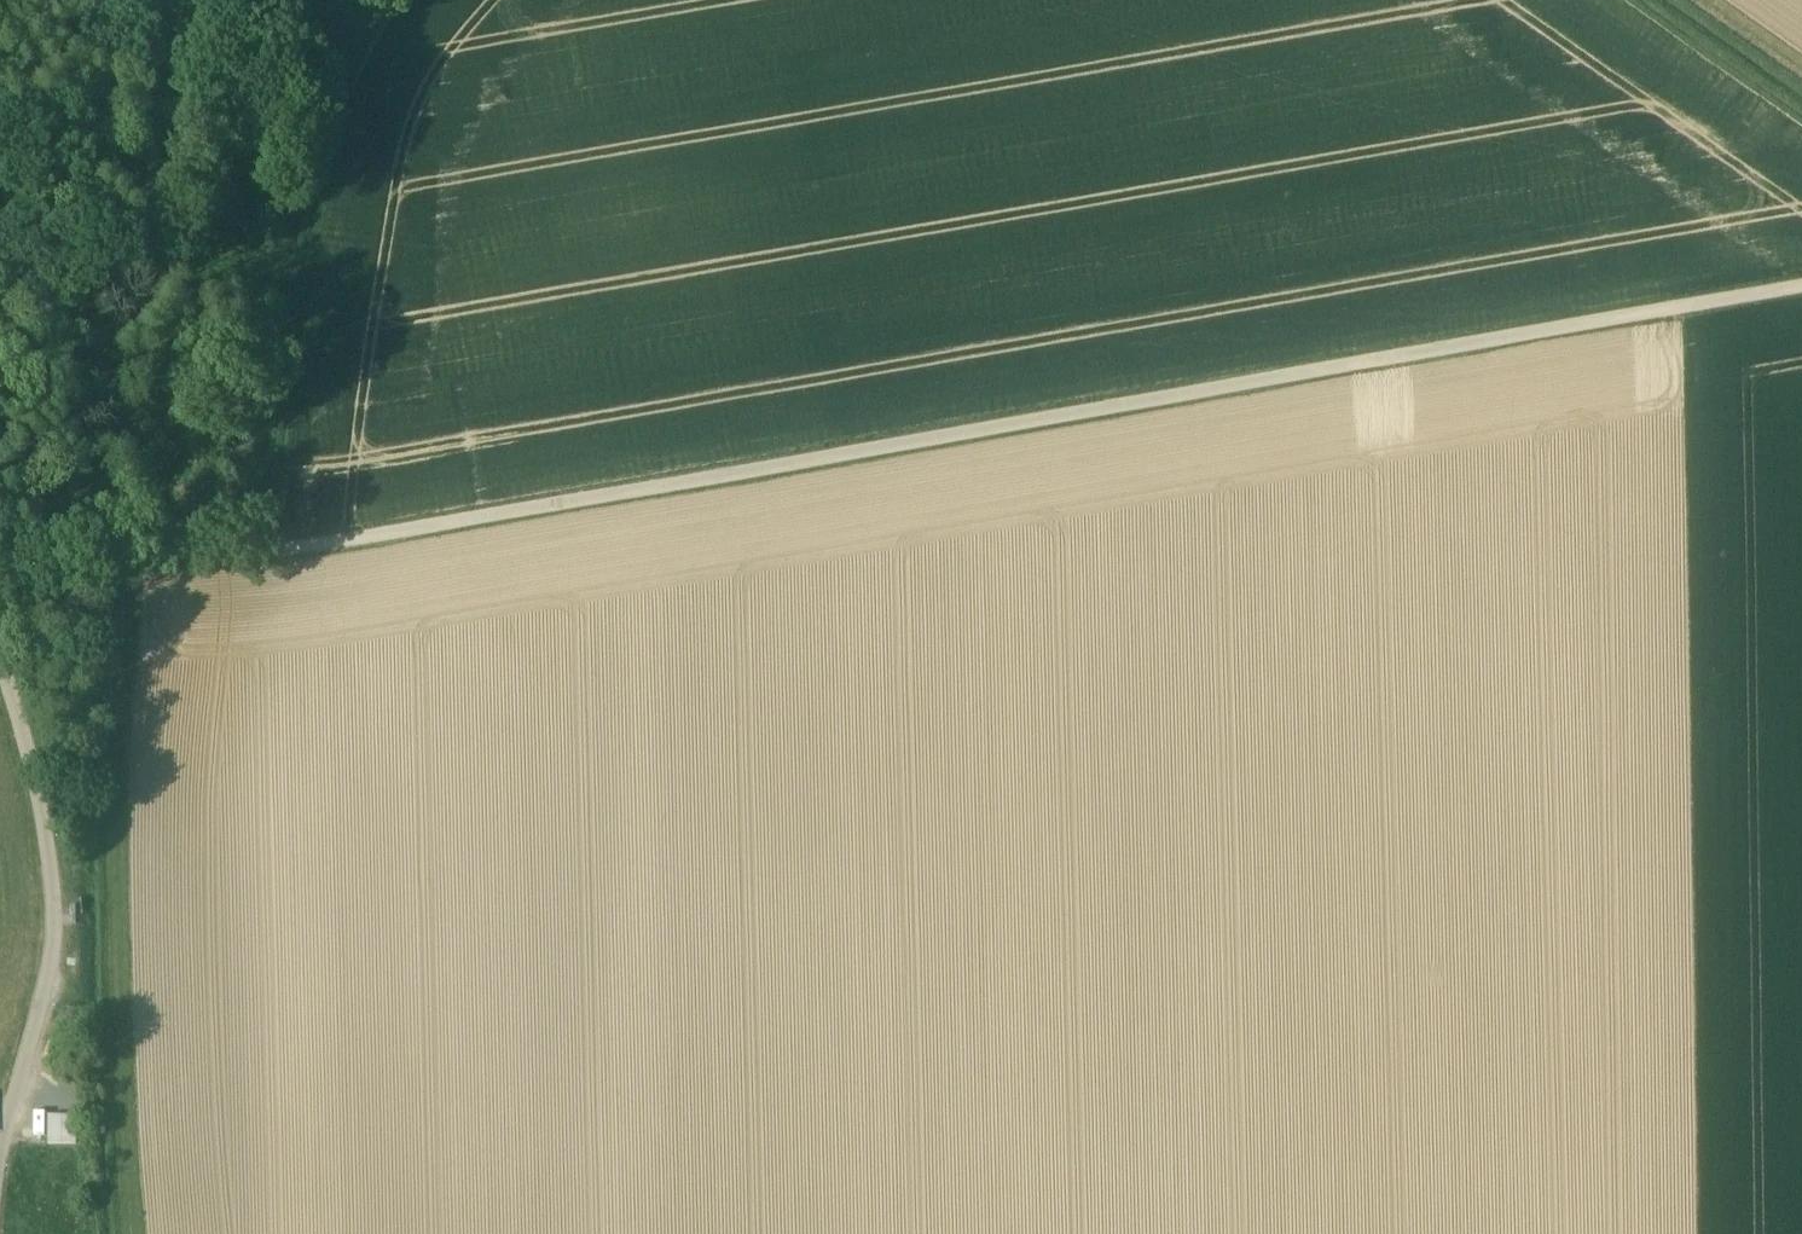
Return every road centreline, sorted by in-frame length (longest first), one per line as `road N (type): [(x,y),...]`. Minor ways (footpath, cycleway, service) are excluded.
road 1 (track): [(0,562),(261,556),(1801,288)]
road 2 (residential): [(0,653),(49,835),(54,938),(27,1061),(0,1137)]

